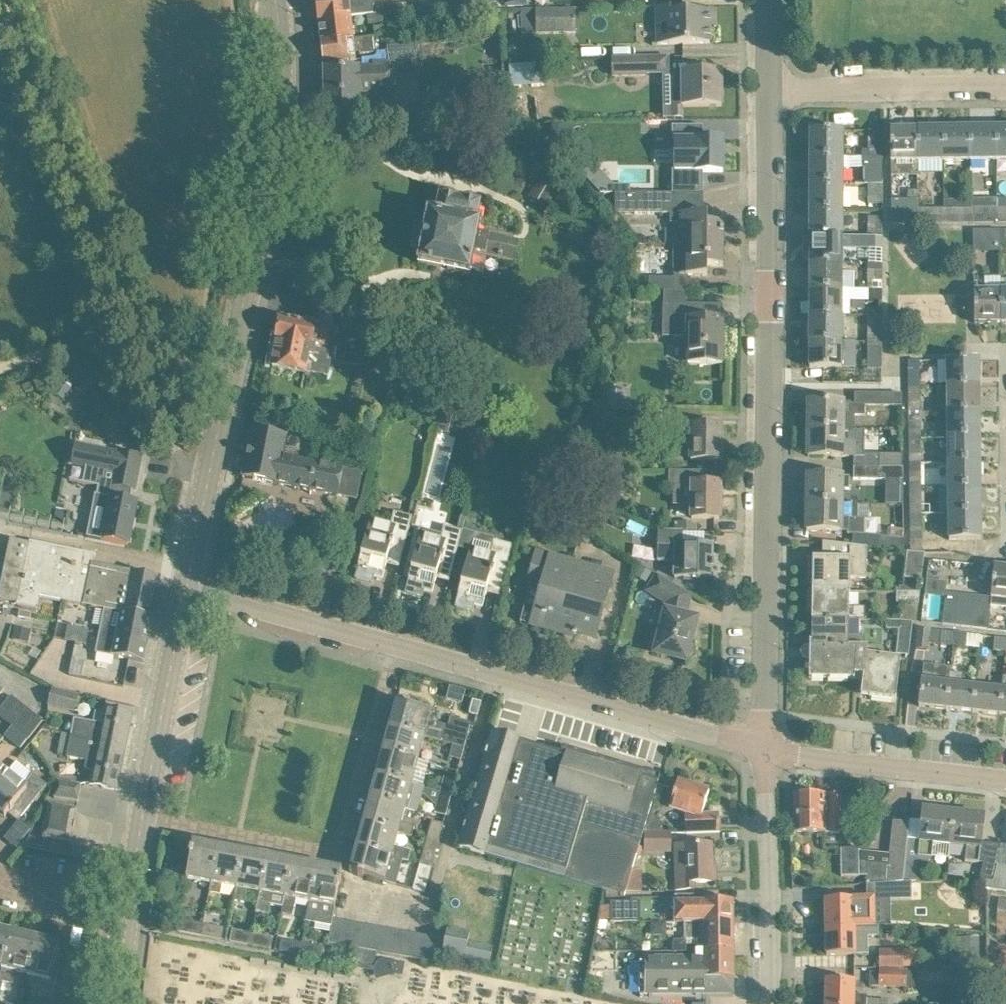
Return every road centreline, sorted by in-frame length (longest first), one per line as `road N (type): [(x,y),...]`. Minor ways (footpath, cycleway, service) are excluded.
road 1 (residential): [(766,752),(768,82)]
road 2 (tertiary): [(186,590),(281,136),(276,0)]
road 3 (residential): [(143,817),(342,854),(397,648)]
road 4 (residential): [(766,752),(397,648)]
road 5 (residential): [(766,1003),(766,752)]
road 6 (residential): [(1005,779),(766,752)]
road 7 (residential): [(768,82),(1005,82)]
road 8 (tertiary): [(143,817),(186,590)]
road 9 (residential): [(397,648),(186,590)]

